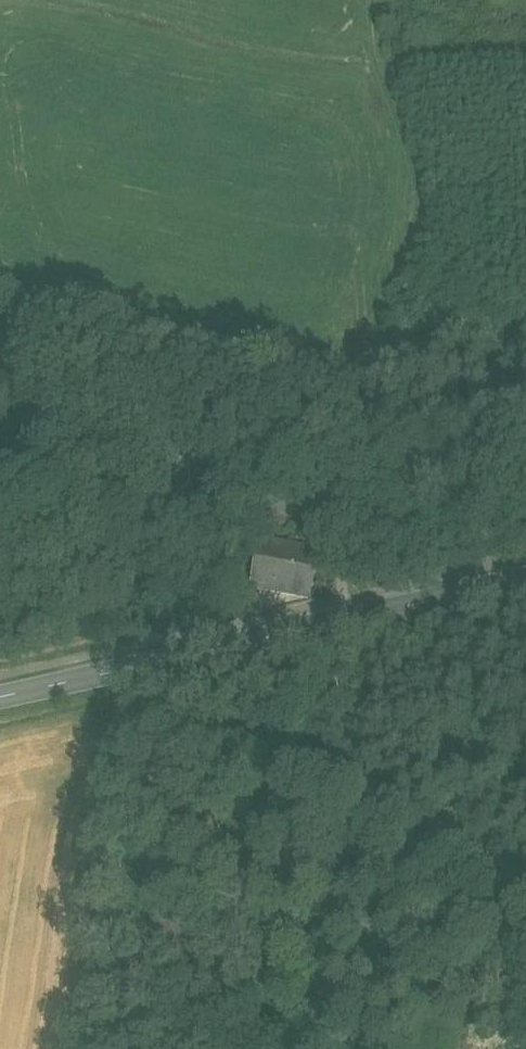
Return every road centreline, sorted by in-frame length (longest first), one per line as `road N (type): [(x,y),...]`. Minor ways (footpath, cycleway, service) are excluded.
road 1 (tertiary): [(0,703),(525,585)]

